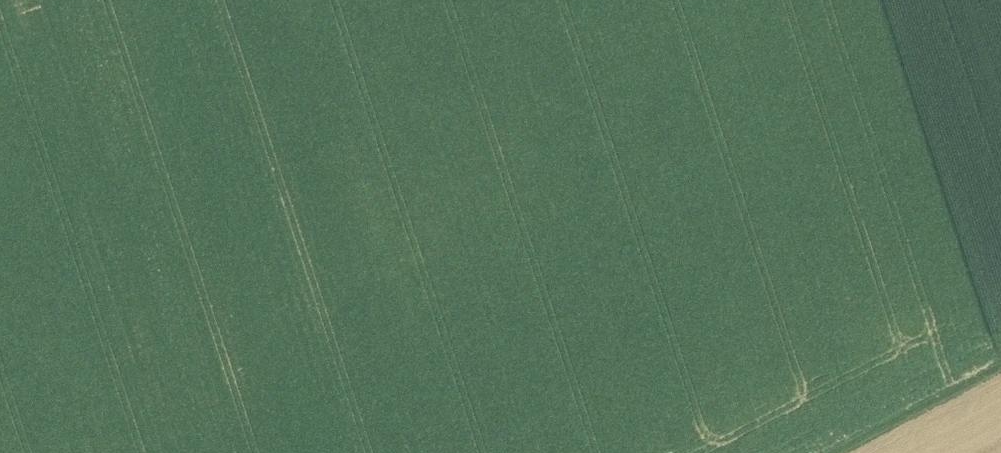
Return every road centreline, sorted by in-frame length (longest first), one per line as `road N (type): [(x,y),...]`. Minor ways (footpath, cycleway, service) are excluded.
road 1 (track): [(1000,383),(857,452)]

